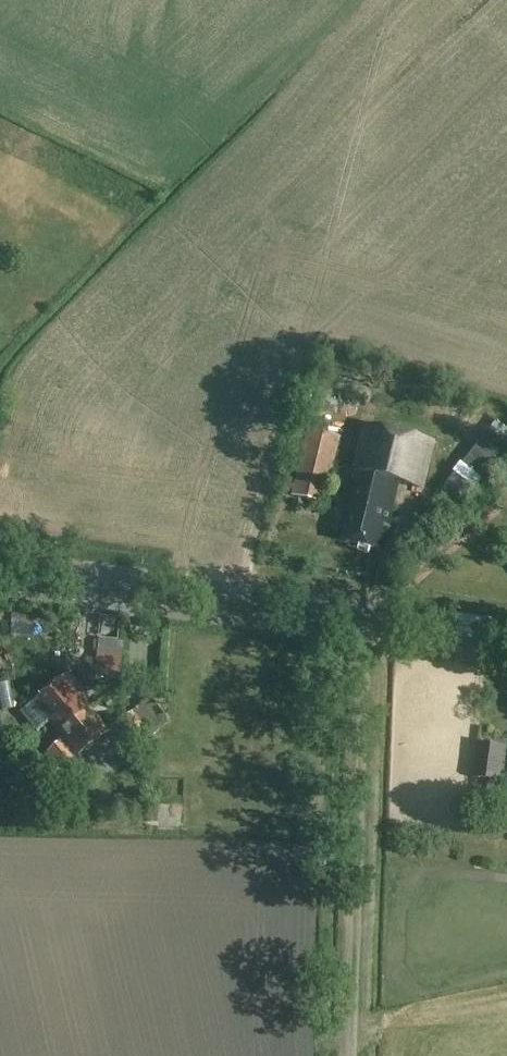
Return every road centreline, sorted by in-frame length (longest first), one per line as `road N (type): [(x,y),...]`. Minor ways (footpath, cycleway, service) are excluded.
road 1 (unclassified): [(353,1055),(371,613)]
road 2 (tertiary): [(371,613),(0,562)]
road 3 (tertiary): [(506,630),(371,613)]

